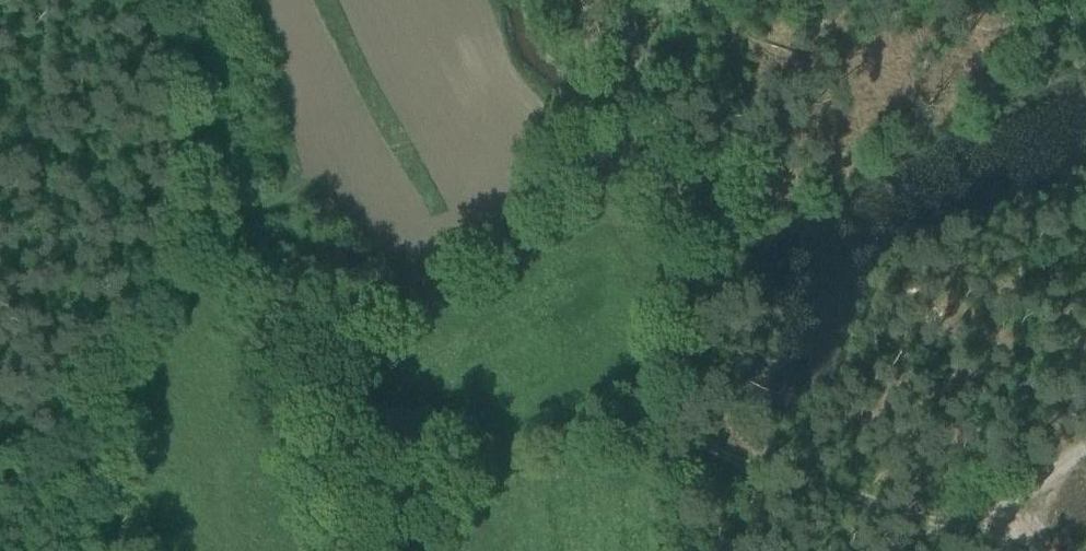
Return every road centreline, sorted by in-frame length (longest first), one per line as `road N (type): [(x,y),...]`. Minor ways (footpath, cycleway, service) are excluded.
road 1 (track): [(895,550),(925,524),(1085,436)]

